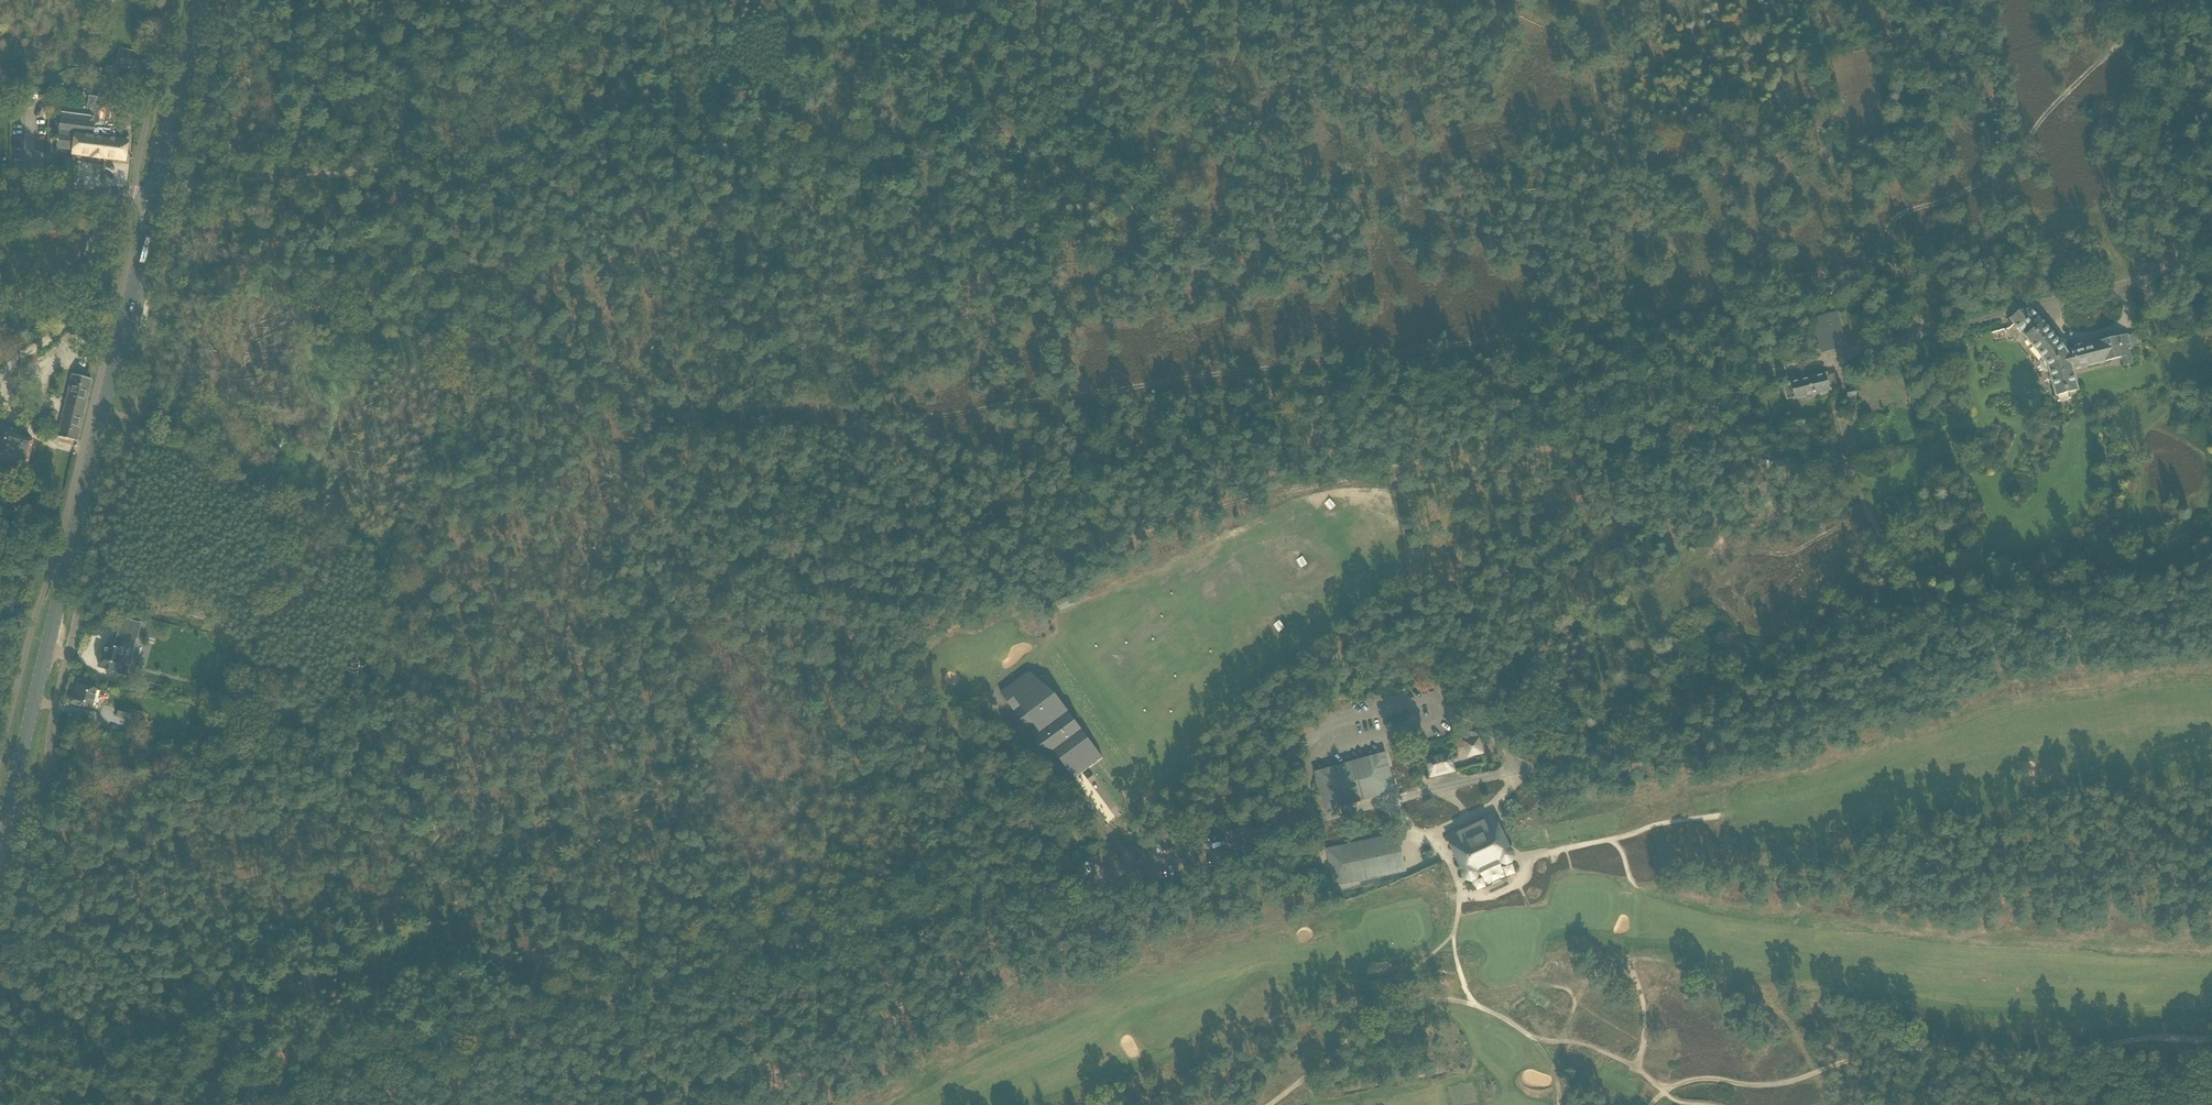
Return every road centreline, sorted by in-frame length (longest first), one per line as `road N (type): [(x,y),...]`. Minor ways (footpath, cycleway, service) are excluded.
road 1 (track): [(582,440),(632,443),(959,414),(1582,327),(1807,280),(1882,259),(1893,221),(2005,169),(2052,109),(2126,40)]
road 2 (track): [(156,188),(1069,120),(1087,97),(1125,0)]
road 3 (secondary): [(0,841),(156,188)]
road 4 (track): [(384,952),(399,885),(512,721),(556,584),(557,519),(540,470),(582,440)]
road 5 (track): [(1651,1104),(1663,1089),(1796,1086),(1860,1052),(1949,1044),(2067,1051),(2211,1045)]
road 6 (track): [(1088,392),(1052,332),(1059,301),(1076,289),(1186,275),(1218,257),(1211,227),(1233,158),(1220,103),(1244,0)]
road 7 (track): [(1222,1104),(1303,1072),(1358,1031),(1422,1005),(1472,999),(1535,1046),(1552,1076),(1556,1104)]
road 8 (track): [(1472,999),(1452,935),(1459,902),(1515,888),(1528,871),(1482,776)]
road 9 (track): [(1459,902),(1461,889),(1442,859),(1332,893),(1315,819)]
road 10 (track): [(540,470),(402,542),(340,527)]
road 11 (secondary): [(156,188),(201,0)]
road 12 (residential): [(156,188),(0,199)]

